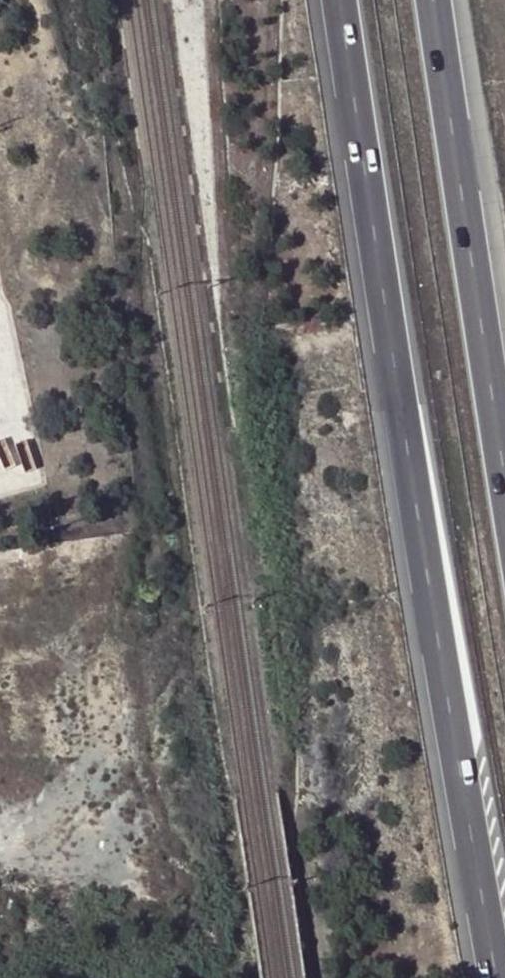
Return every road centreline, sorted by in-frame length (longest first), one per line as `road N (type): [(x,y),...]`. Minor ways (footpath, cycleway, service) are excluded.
road 1 (motorway): [(339,0),(492,977)]
road 2 (motorway): [(504,435),(435,0)]

